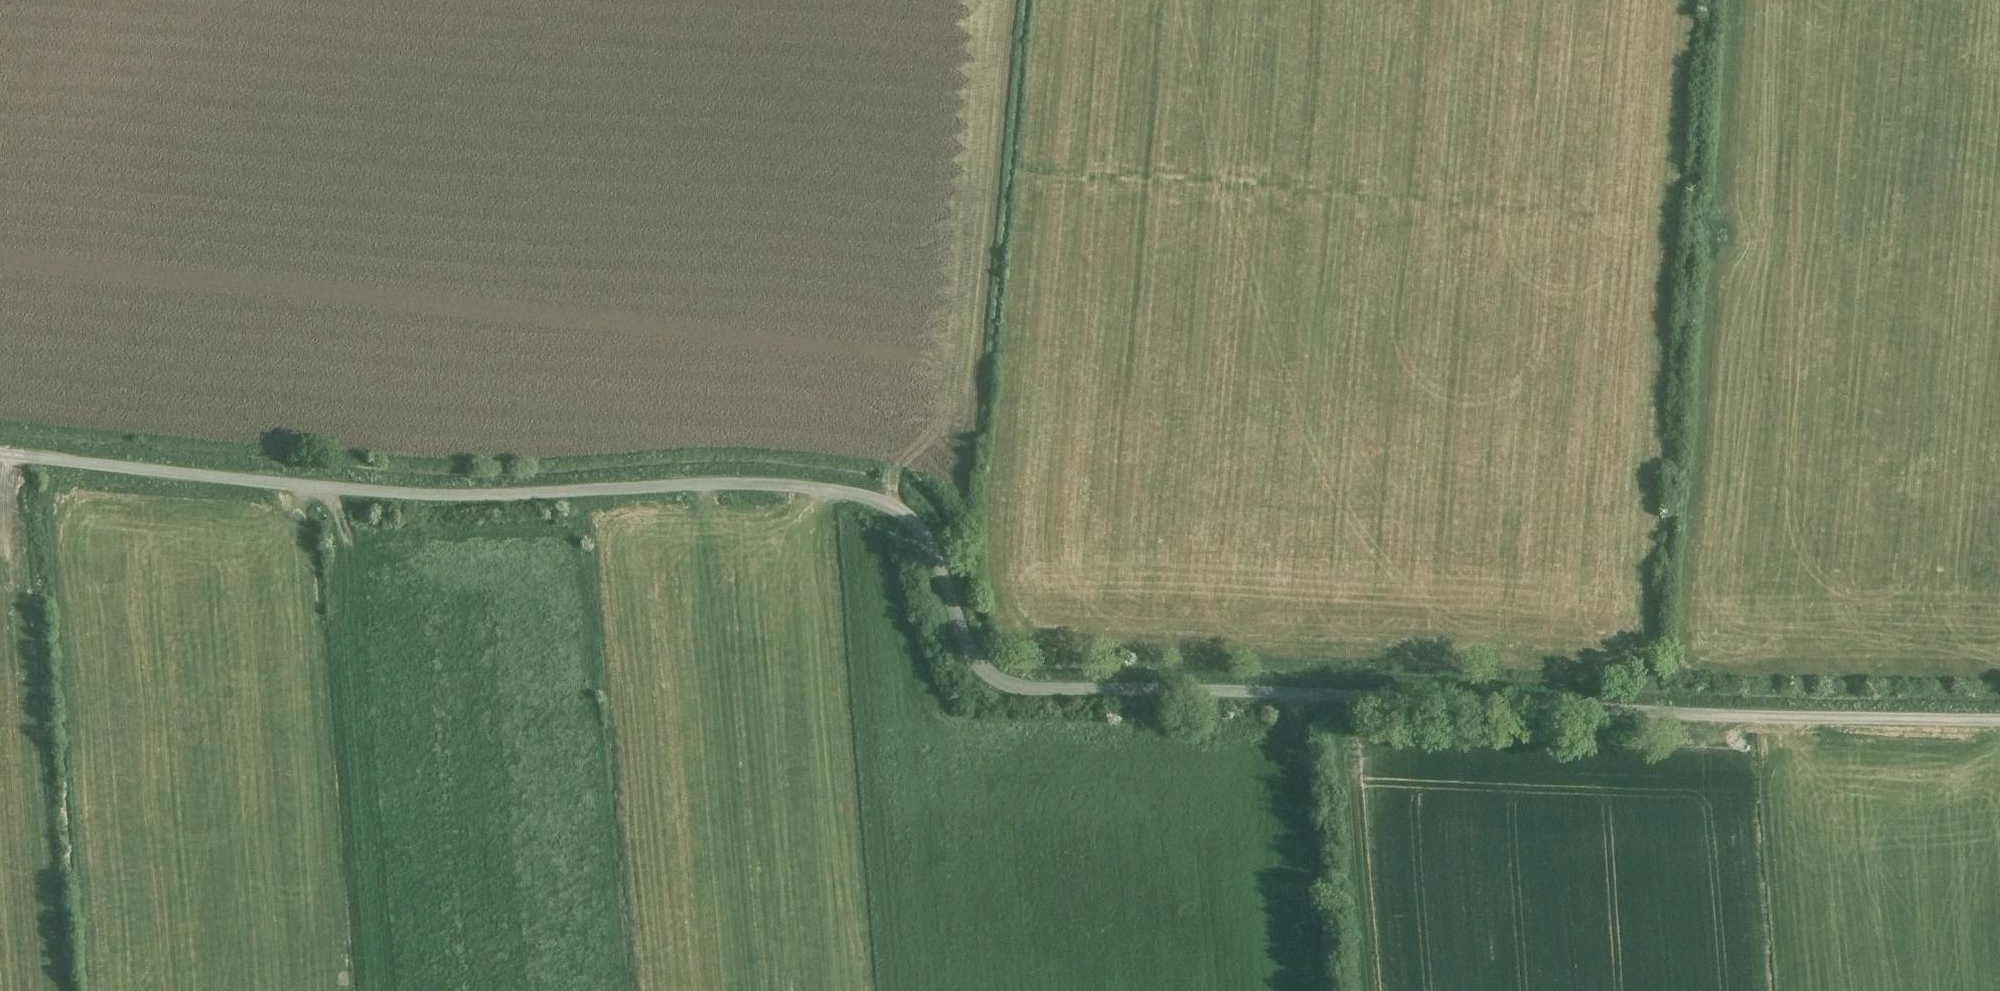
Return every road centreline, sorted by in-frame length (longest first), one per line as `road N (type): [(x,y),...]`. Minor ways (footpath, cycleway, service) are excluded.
road 1 (unclassified): [(0,457),(382,494),(833,488),(915,519),(939,560),(975,655),(1005,682),(1037,689),(1999,718)]

